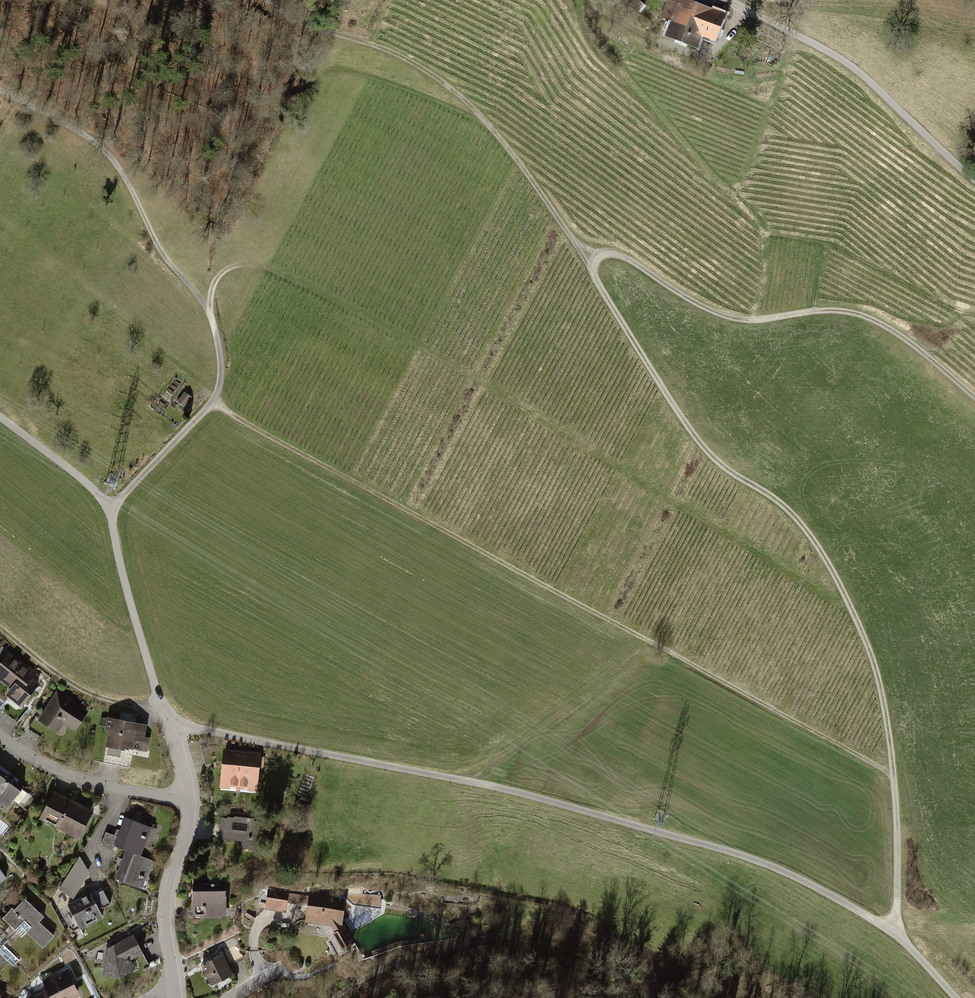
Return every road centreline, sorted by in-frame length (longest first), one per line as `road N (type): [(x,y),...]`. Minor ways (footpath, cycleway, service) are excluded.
road 1 (track): [(891,927),(897,830),(876,671),(821,548),(780,501),(704,448),(493,128),(411,62),(289,18),(269,0)]
road 2 (track): [(958,997),(891,927),(748,858),(511,792),(167,717),(111,511)]
road 3 (track): [(212,404),(891,775)]
road 4 (track): [(0,89),(100,141),(159,246),(209,308),(217,334),(221,377),(212,404),(111,511)]
road 5 (track): [(585,259),(615,253),(735,320),(835,310),(881,324),(974,399)]
road 6 (track): [(331,997),(381,962),(483,941),(686,975)]
road 7 (track): [(974,180),(829,51),(727,0)]
road 8 (residential): [(186,799),(167,717),(86,692),(0,627)]
road 9 (track): [(209,308),(219,276),(250,262),(283,271),(413,341)]
road 10 (track): [(466,782),(655,645)]
road 11 (residential): [(186,799),(72,779),(0,733)]
road 12 (residential): [(173,996),(164,922),(186,799)]
road 13 (track): [(587,0),(691,51),(716,51),(745,9)]
road 14 (track): [(974,312),(918,295),(831,248)]
road 15 (track): [(111,511),(82,478),(0,417)]

